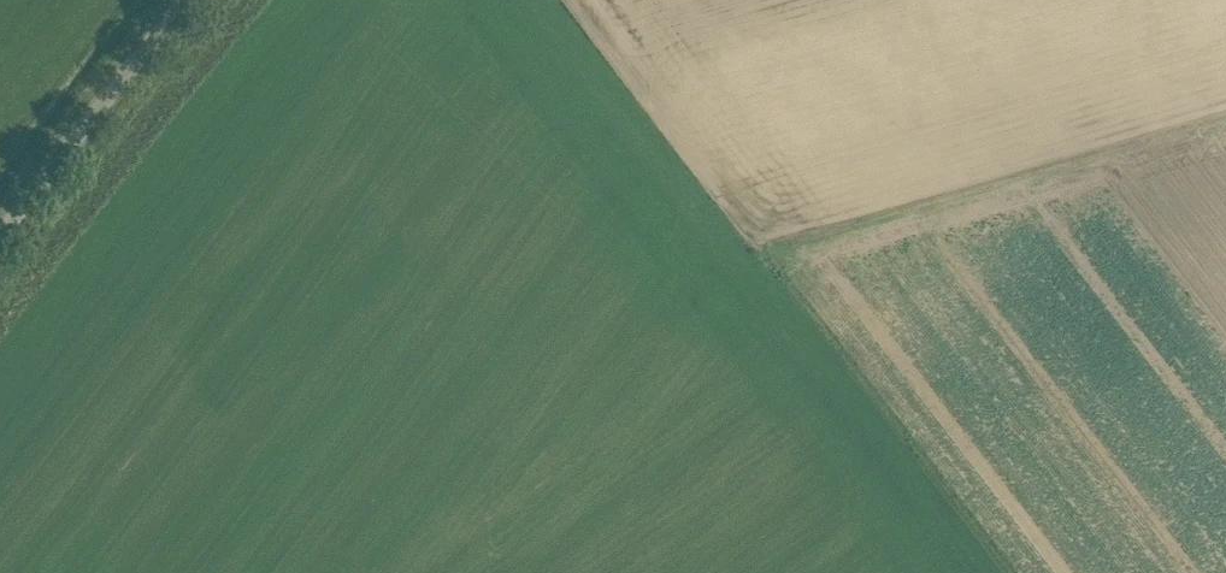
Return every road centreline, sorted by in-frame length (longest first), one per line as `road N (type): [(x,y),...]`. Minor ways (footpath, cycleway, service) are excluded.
road 1 (unclassified): [(0,248),(203,0)]

